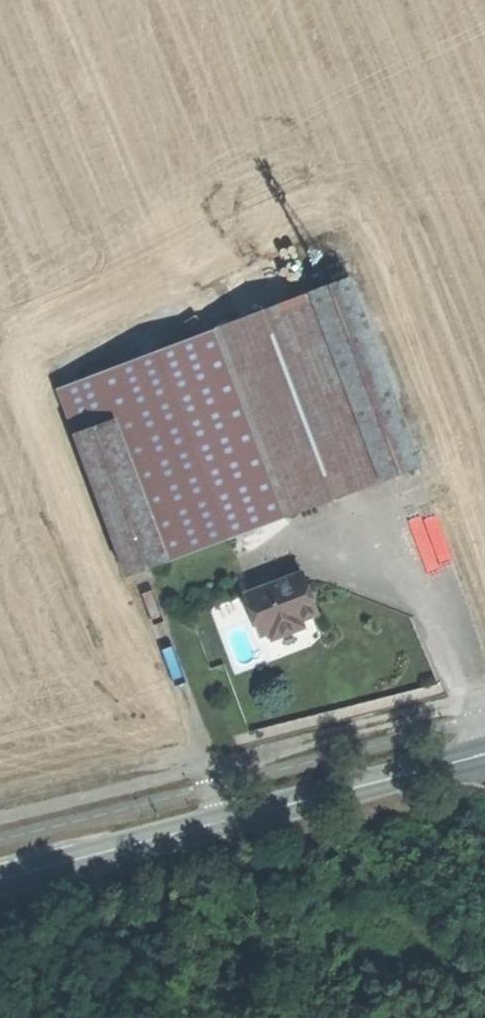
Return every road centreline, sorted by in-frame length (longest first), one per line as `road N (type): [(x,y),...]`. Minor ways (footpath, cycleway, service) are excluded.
road 1 (tertiary): [(484,754),(0,880)]
road 2 (track): [(207,770),(0,819)]

